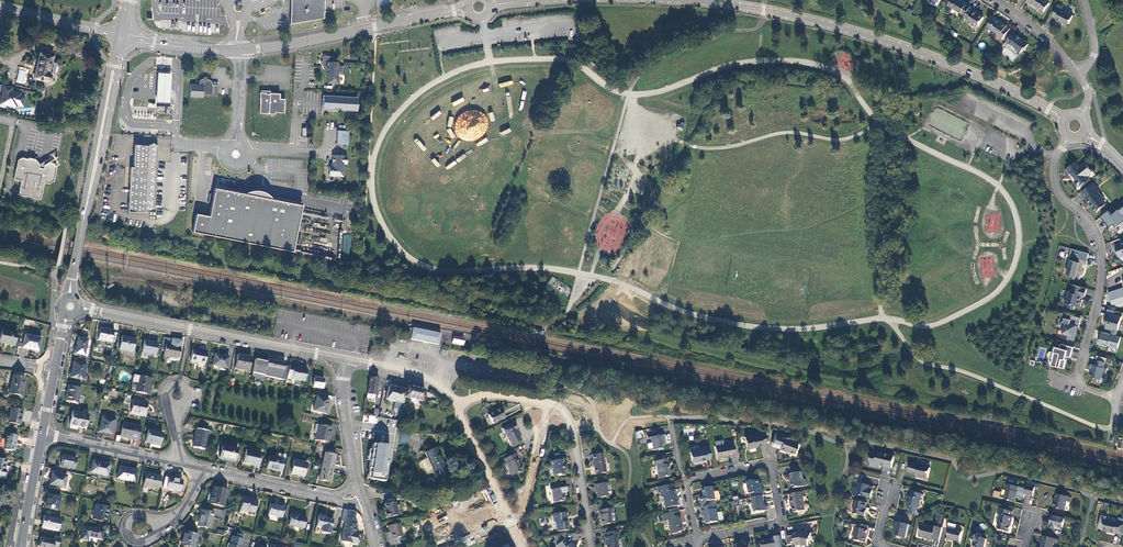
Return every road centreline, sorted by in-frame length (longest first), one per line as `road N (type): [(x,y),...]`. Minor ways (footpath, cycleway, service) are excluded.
road 1 (tertiary): [(687,0),(862,33),(1051,110)]
road 2 (residential): [(1059,151),(1056,185),(1094,227),(1103,258),(1079,379),(1084,388)]
road 3 (tertiary): [(93,310),(342,359)]
road 4 (primary): [(123,36),(72,277)]
road 5 (tertiary): [(240,50),(454,10)]
road 6 (residential): [(697,539),(685,481),(772,464),(783,524)]
road 7 (residential): [(363,504),(201,470)]
road 8 (tertiary): [(454,405),(522,546)]
road 9 (residential): [(591,546),(570,420),(550,405)]
road 10 (residential): [(342,359),(363,504)]
road 11 (residential): [(175,464),(42,435)]
road 12 (unclassified): [(123,36),(0,7)]
road 13 (tertiary): [(342,359),(419,376),(454,405)]

